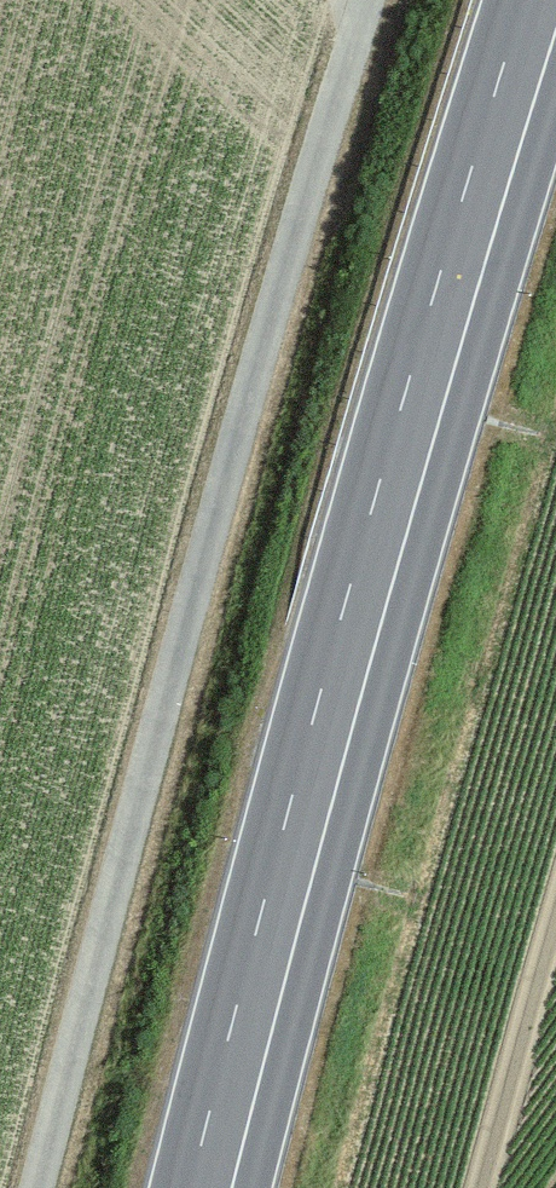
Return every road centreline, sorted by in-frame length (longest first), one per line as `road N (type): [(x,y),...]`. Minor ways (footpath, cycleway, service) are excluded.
road 1 (primary): [(545,0),(365,609),(211,1187)]
road 2 (track): [(368,0),(189,611),(38,1187)]

